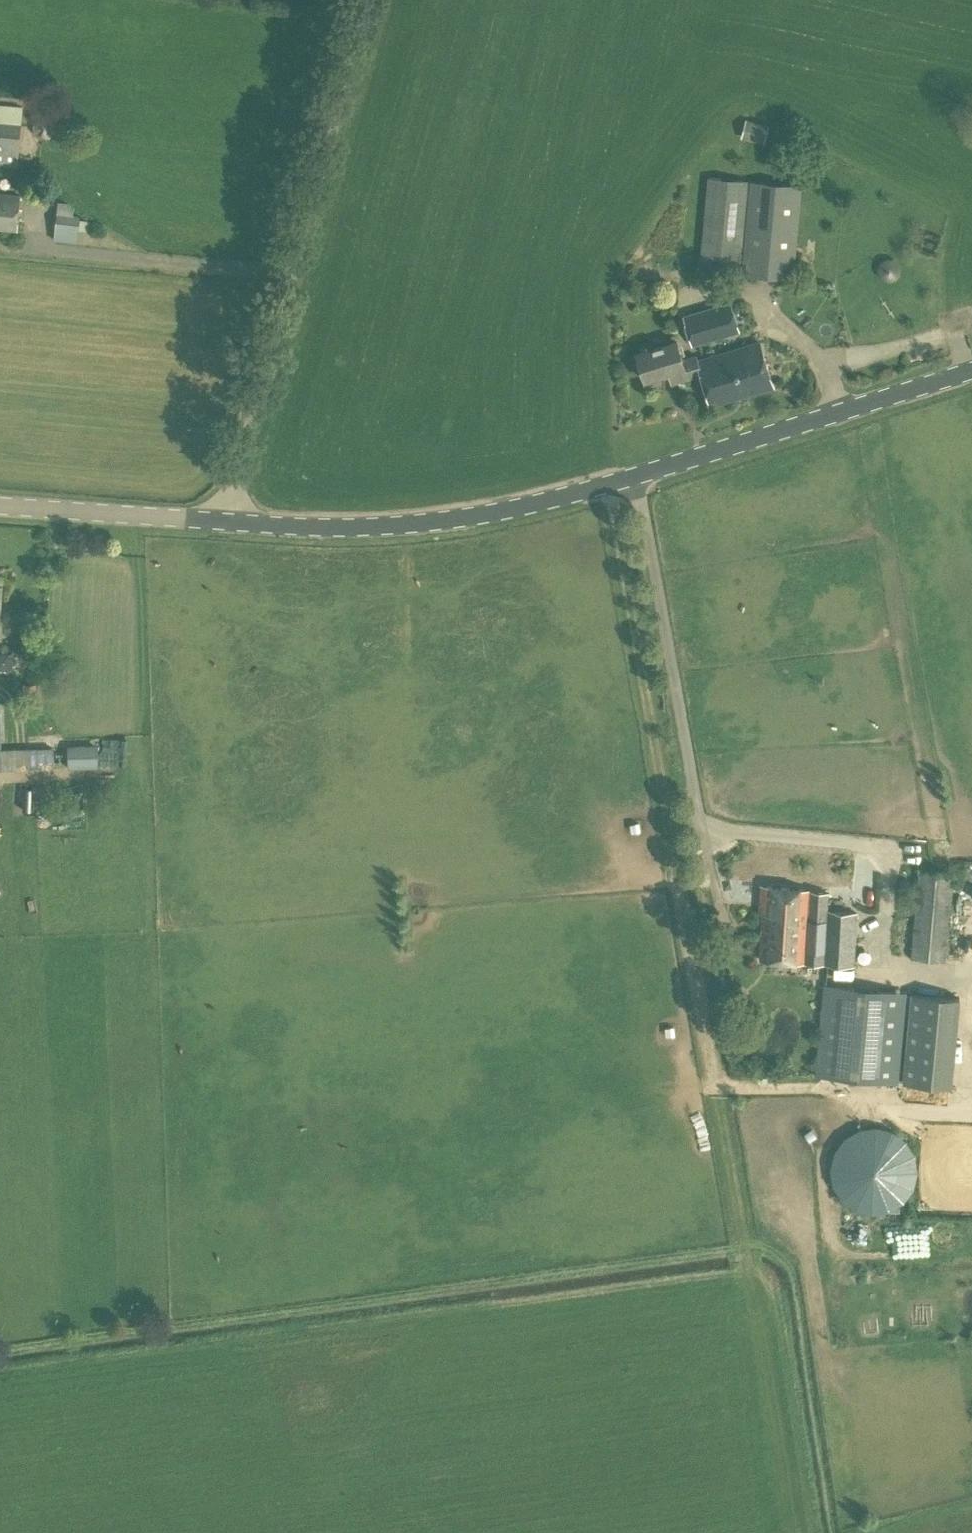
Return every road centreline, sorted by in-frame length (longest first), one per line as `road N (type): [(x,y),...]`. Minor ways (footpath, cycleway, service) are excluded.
road 1 (track): [(761,1343),(698,928),(609,484)]
road 2 (tertiary): [(228,523),(331,528),(522,506),(971,368)]
road 3 (unclassified): [(228,523),(372,0)]
road 4 (tertiary): [(228,523),(0,507)]

